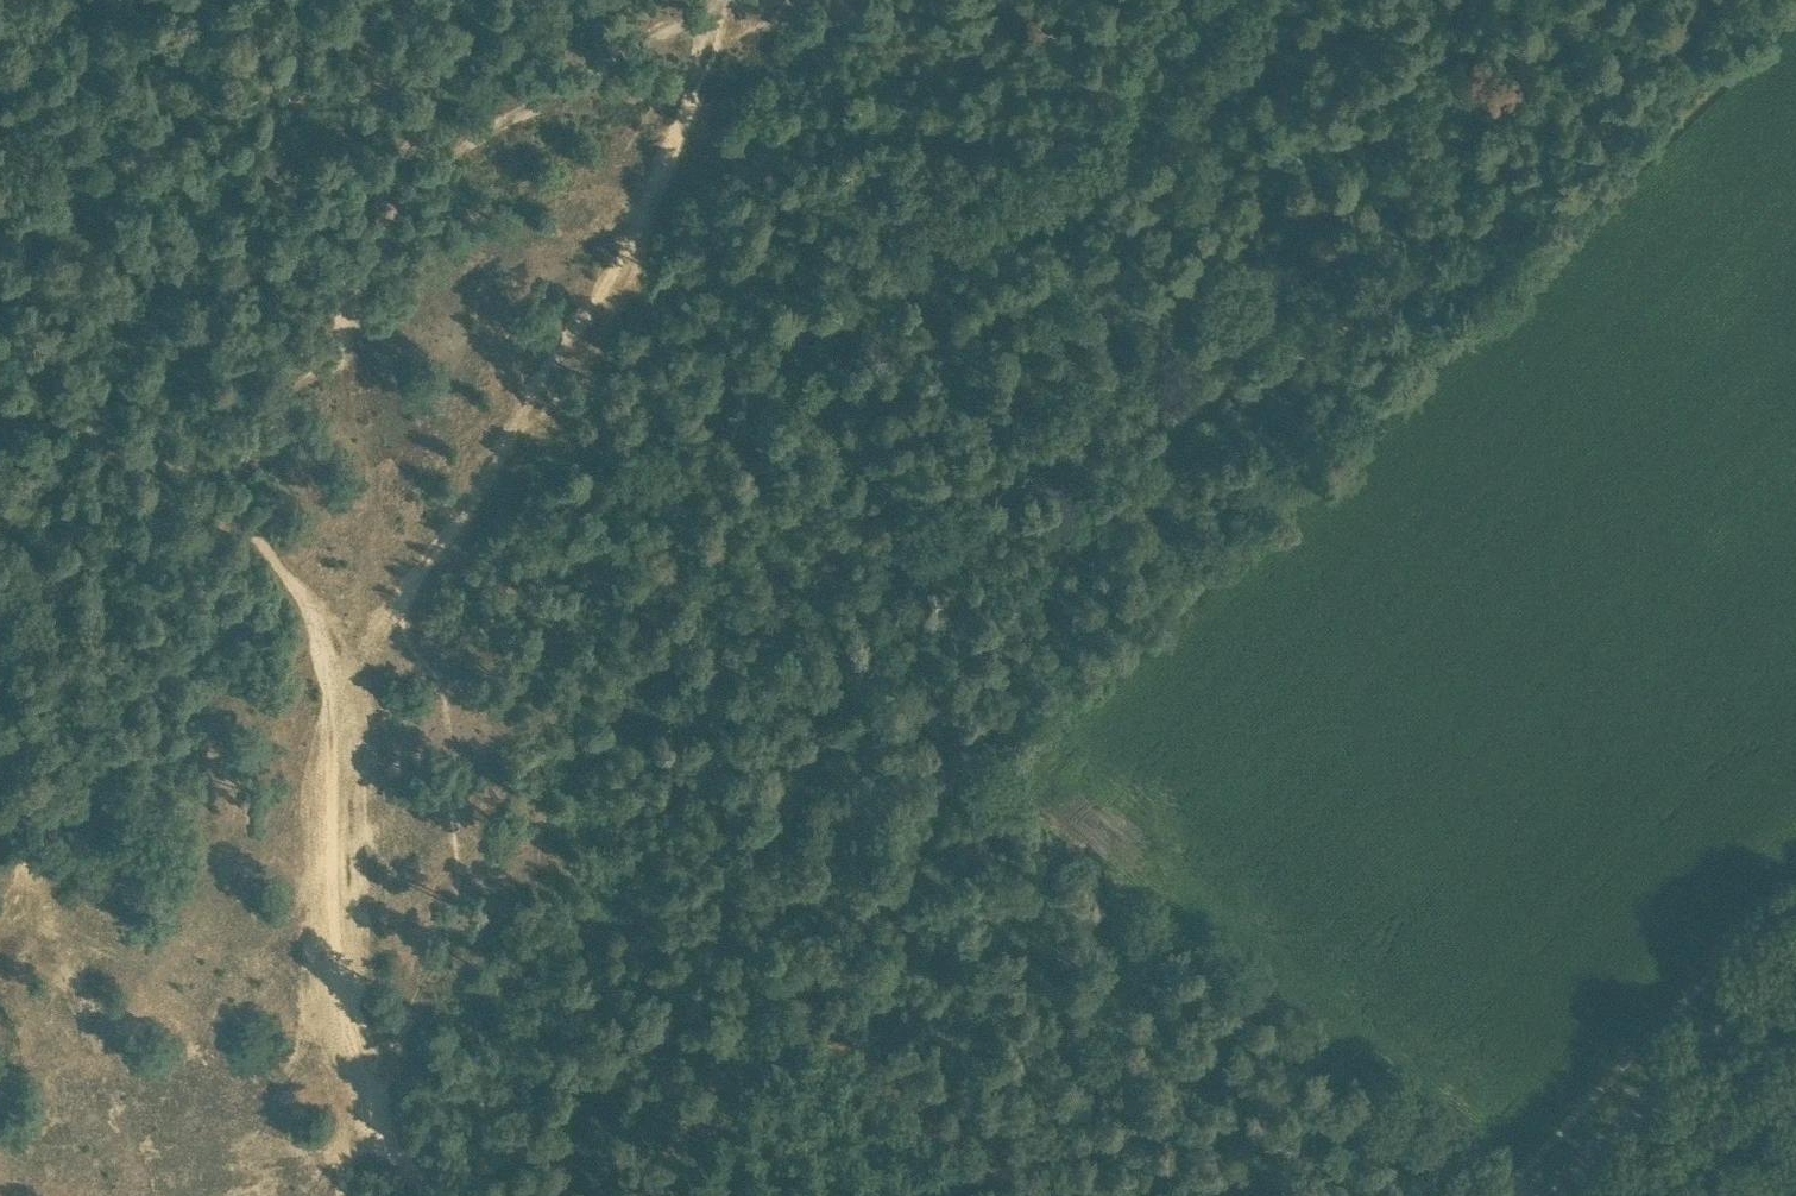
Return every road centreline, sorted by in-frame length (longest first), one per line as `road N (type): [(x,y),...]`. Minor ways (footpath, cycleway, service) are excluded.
road 1 (secondary): [(1564,1195),(1795,948)]

